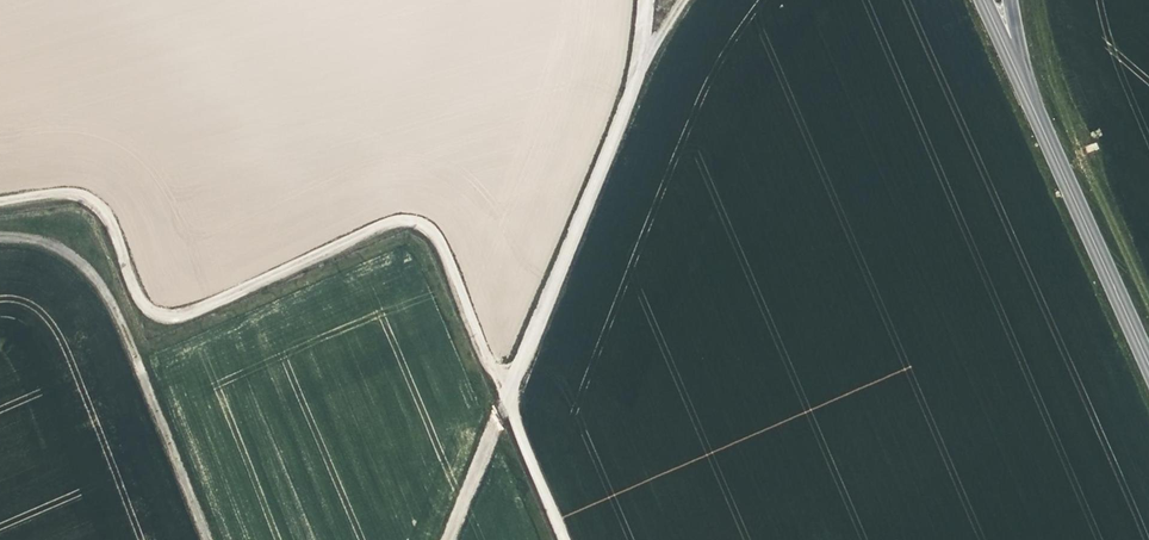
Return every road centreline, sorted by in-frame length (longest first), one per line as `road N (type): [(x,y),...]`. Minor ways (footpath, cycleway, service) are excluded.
road 1 (track): [(0,199),(54,193),(96,202),(141,304),(156,316),(176,315),(374,227),(425,224),(438,235),(567,539)]
road 2 (track): [(447,539),(642,62),(646,0)]
road 3 (secondary): [(1148,373),(1026,96)]
road 4 (track): [(1086,155),(1038,36),(1033,0)]

